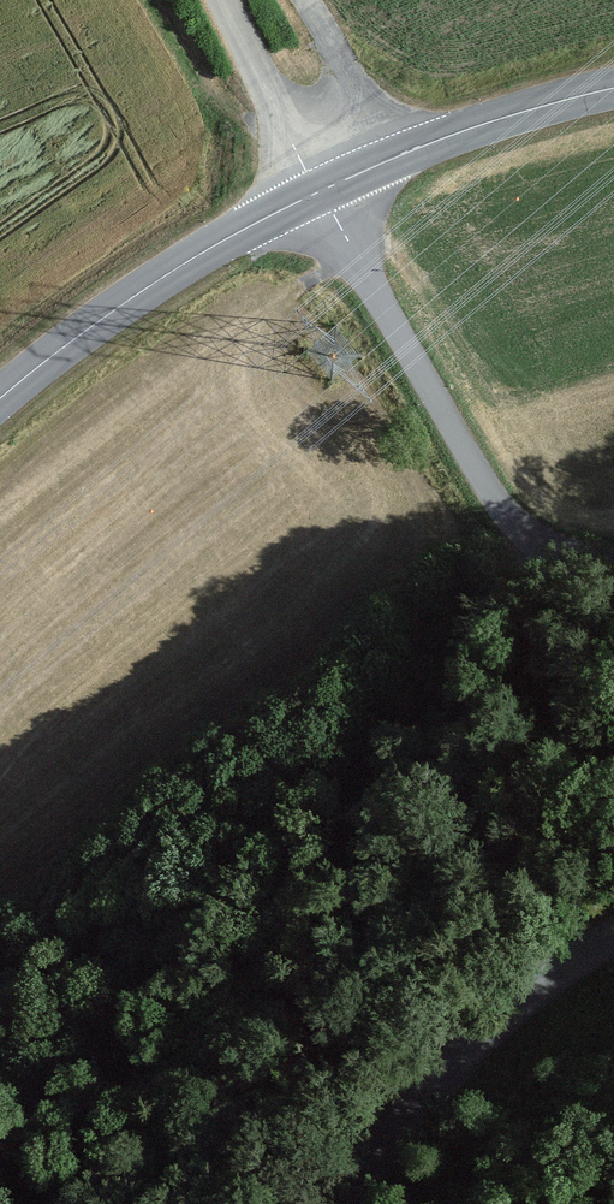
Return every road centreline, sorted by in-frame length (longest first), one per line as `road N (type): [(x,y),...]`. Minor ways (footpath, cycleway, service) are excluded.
road 1 (track): [(6,1203),(401,735),(535,542)]
road 2 (tertiary): [(613,561),(535,542),(486,488),(320,191)]
road 3 (tertiary): [(320,191),(177,266),(0,396)]
road 4 (tertiary): [(348,1203),(448,1076),(508,1020),(613,944)]
road 5 (tertiary): [(613,88),(490,122),(320,191)]
road 6 (track): [(320,191),(224,0)]

